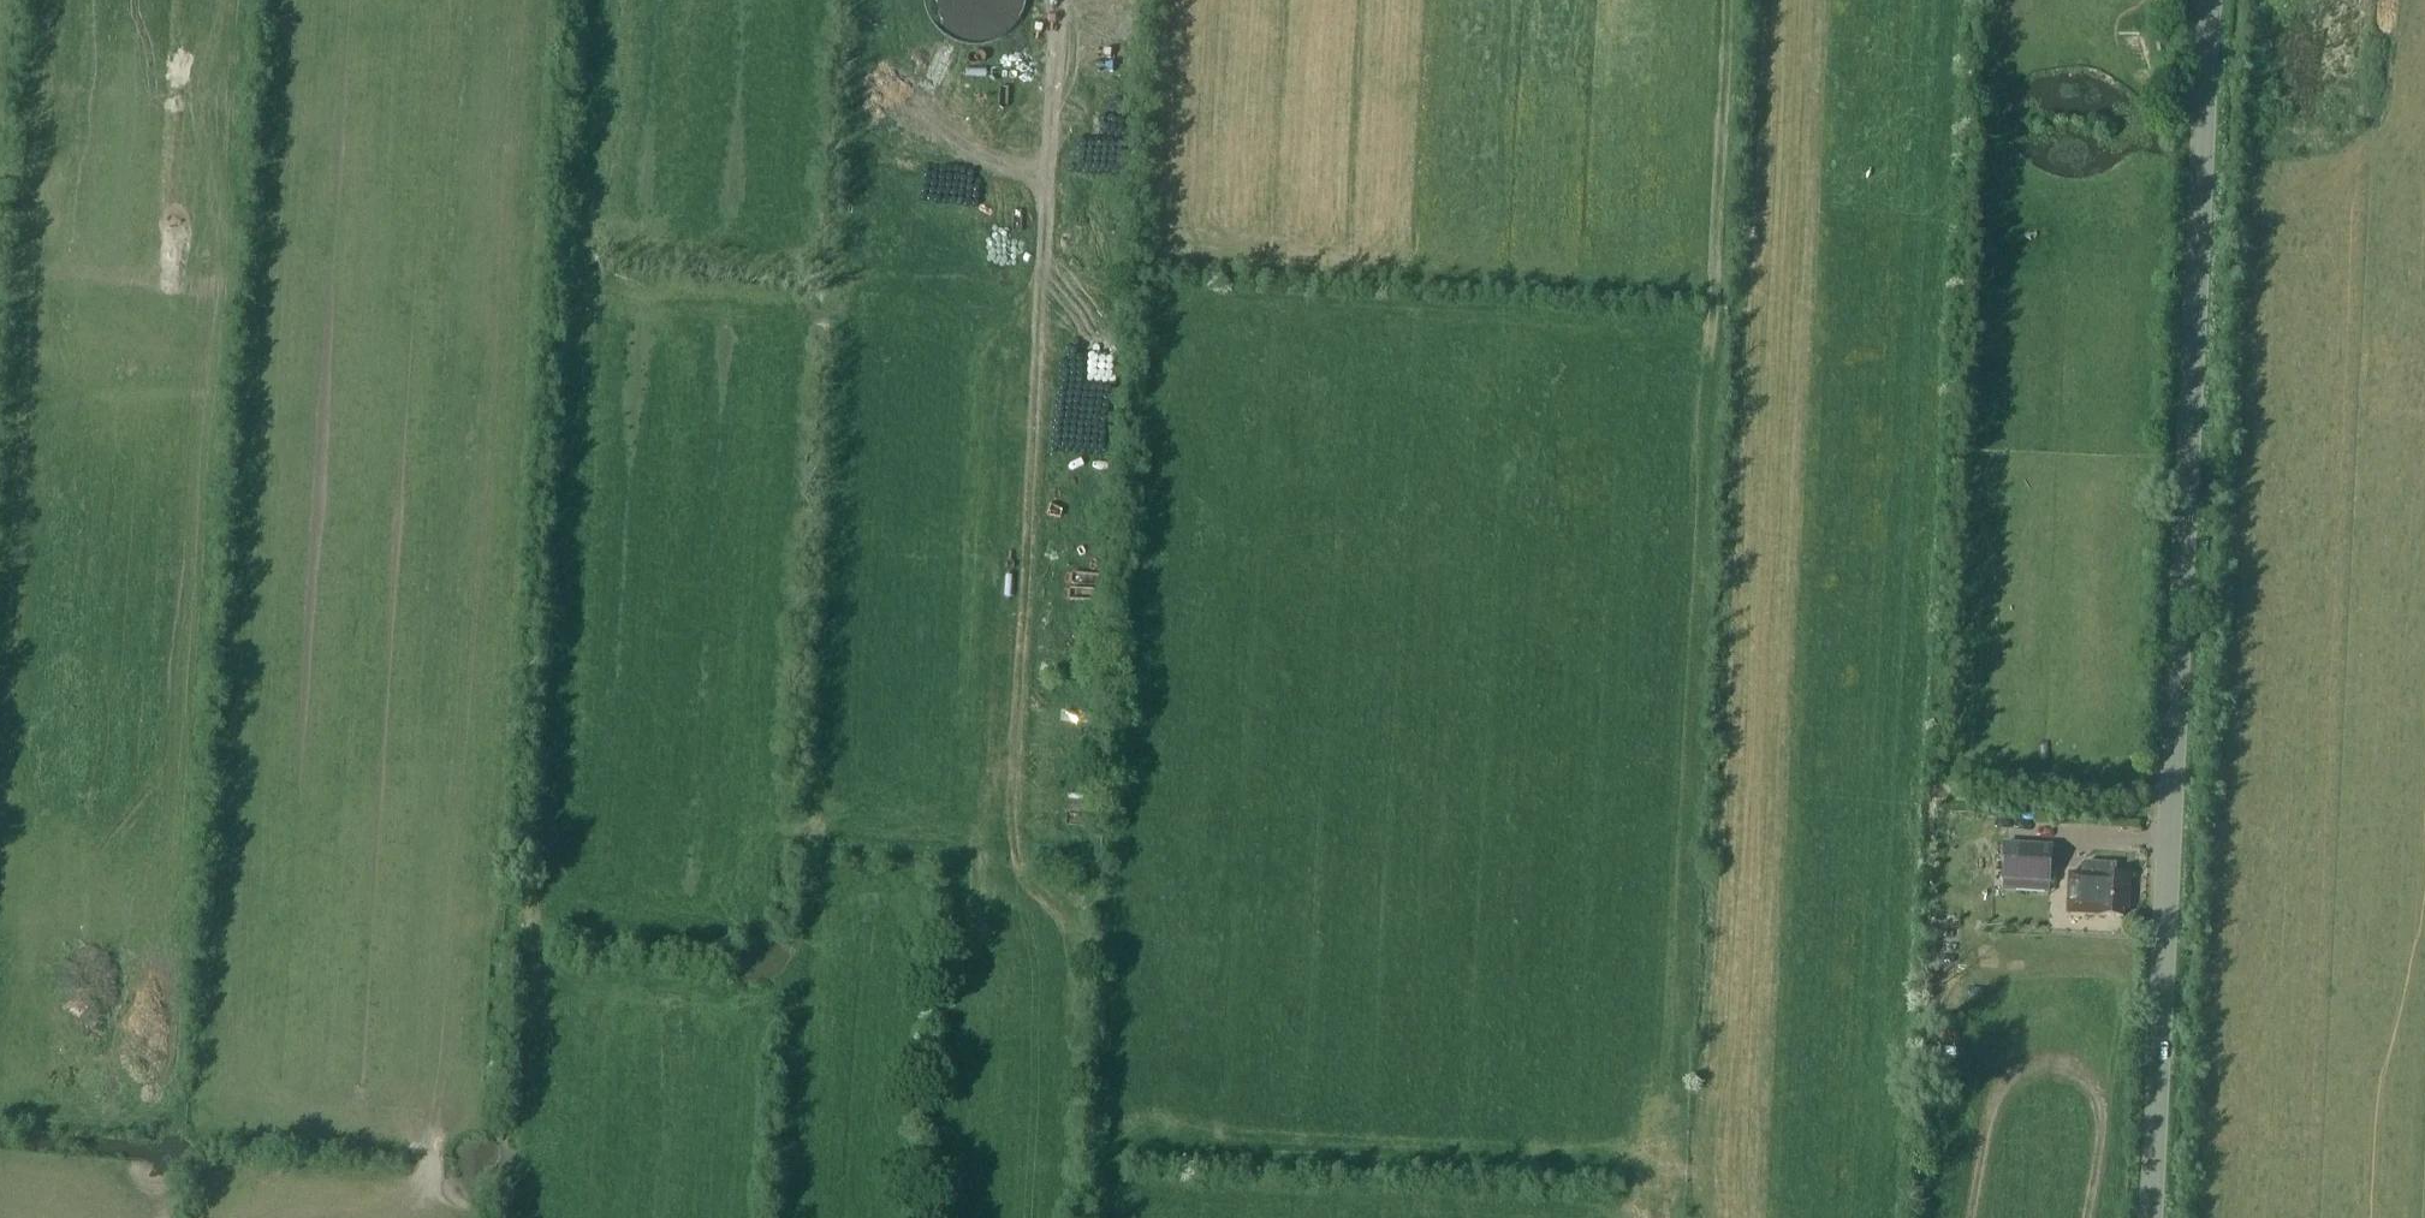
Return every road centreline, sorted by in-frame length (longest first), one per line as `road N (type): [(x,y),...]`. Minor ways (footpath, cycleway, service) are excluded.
road 1 (unclassified): [(2150,1217),(2216,0)]

